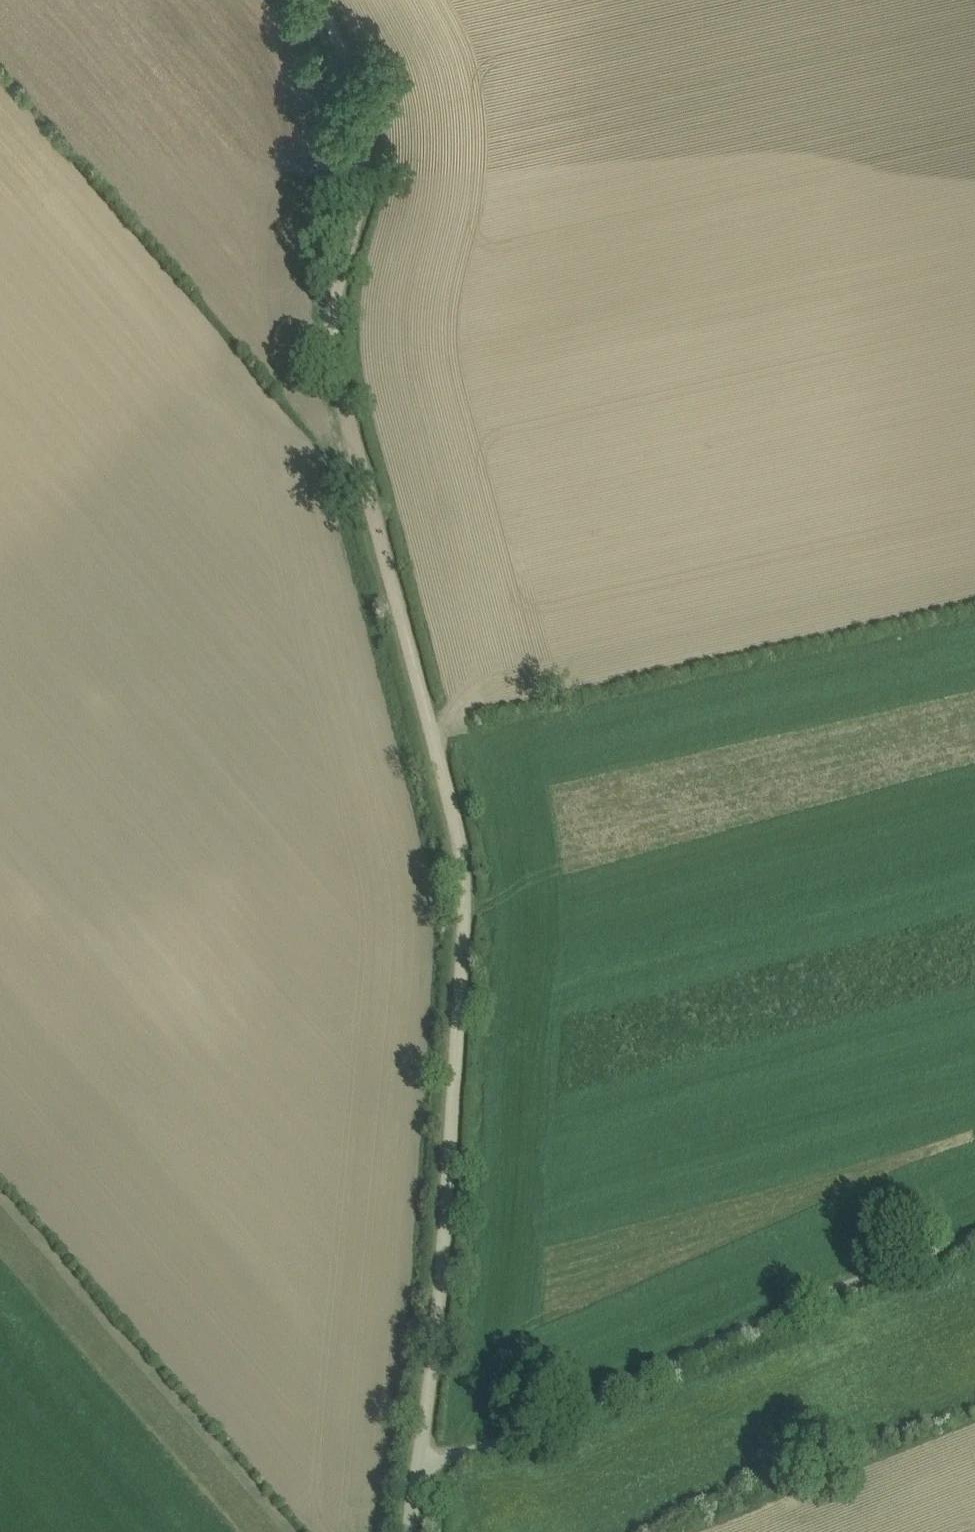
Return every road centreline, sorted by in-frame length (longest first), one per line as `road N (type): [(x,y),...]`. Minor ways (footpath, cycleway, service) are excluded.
road 1 (track): [(418,1462),(443,1249),(463,909),(453,820),(333,361),(359,125),(349,67),(315,0)]
road 2 (track): [(418,1462),(544,1426),(611,1388),(974,1230)]

